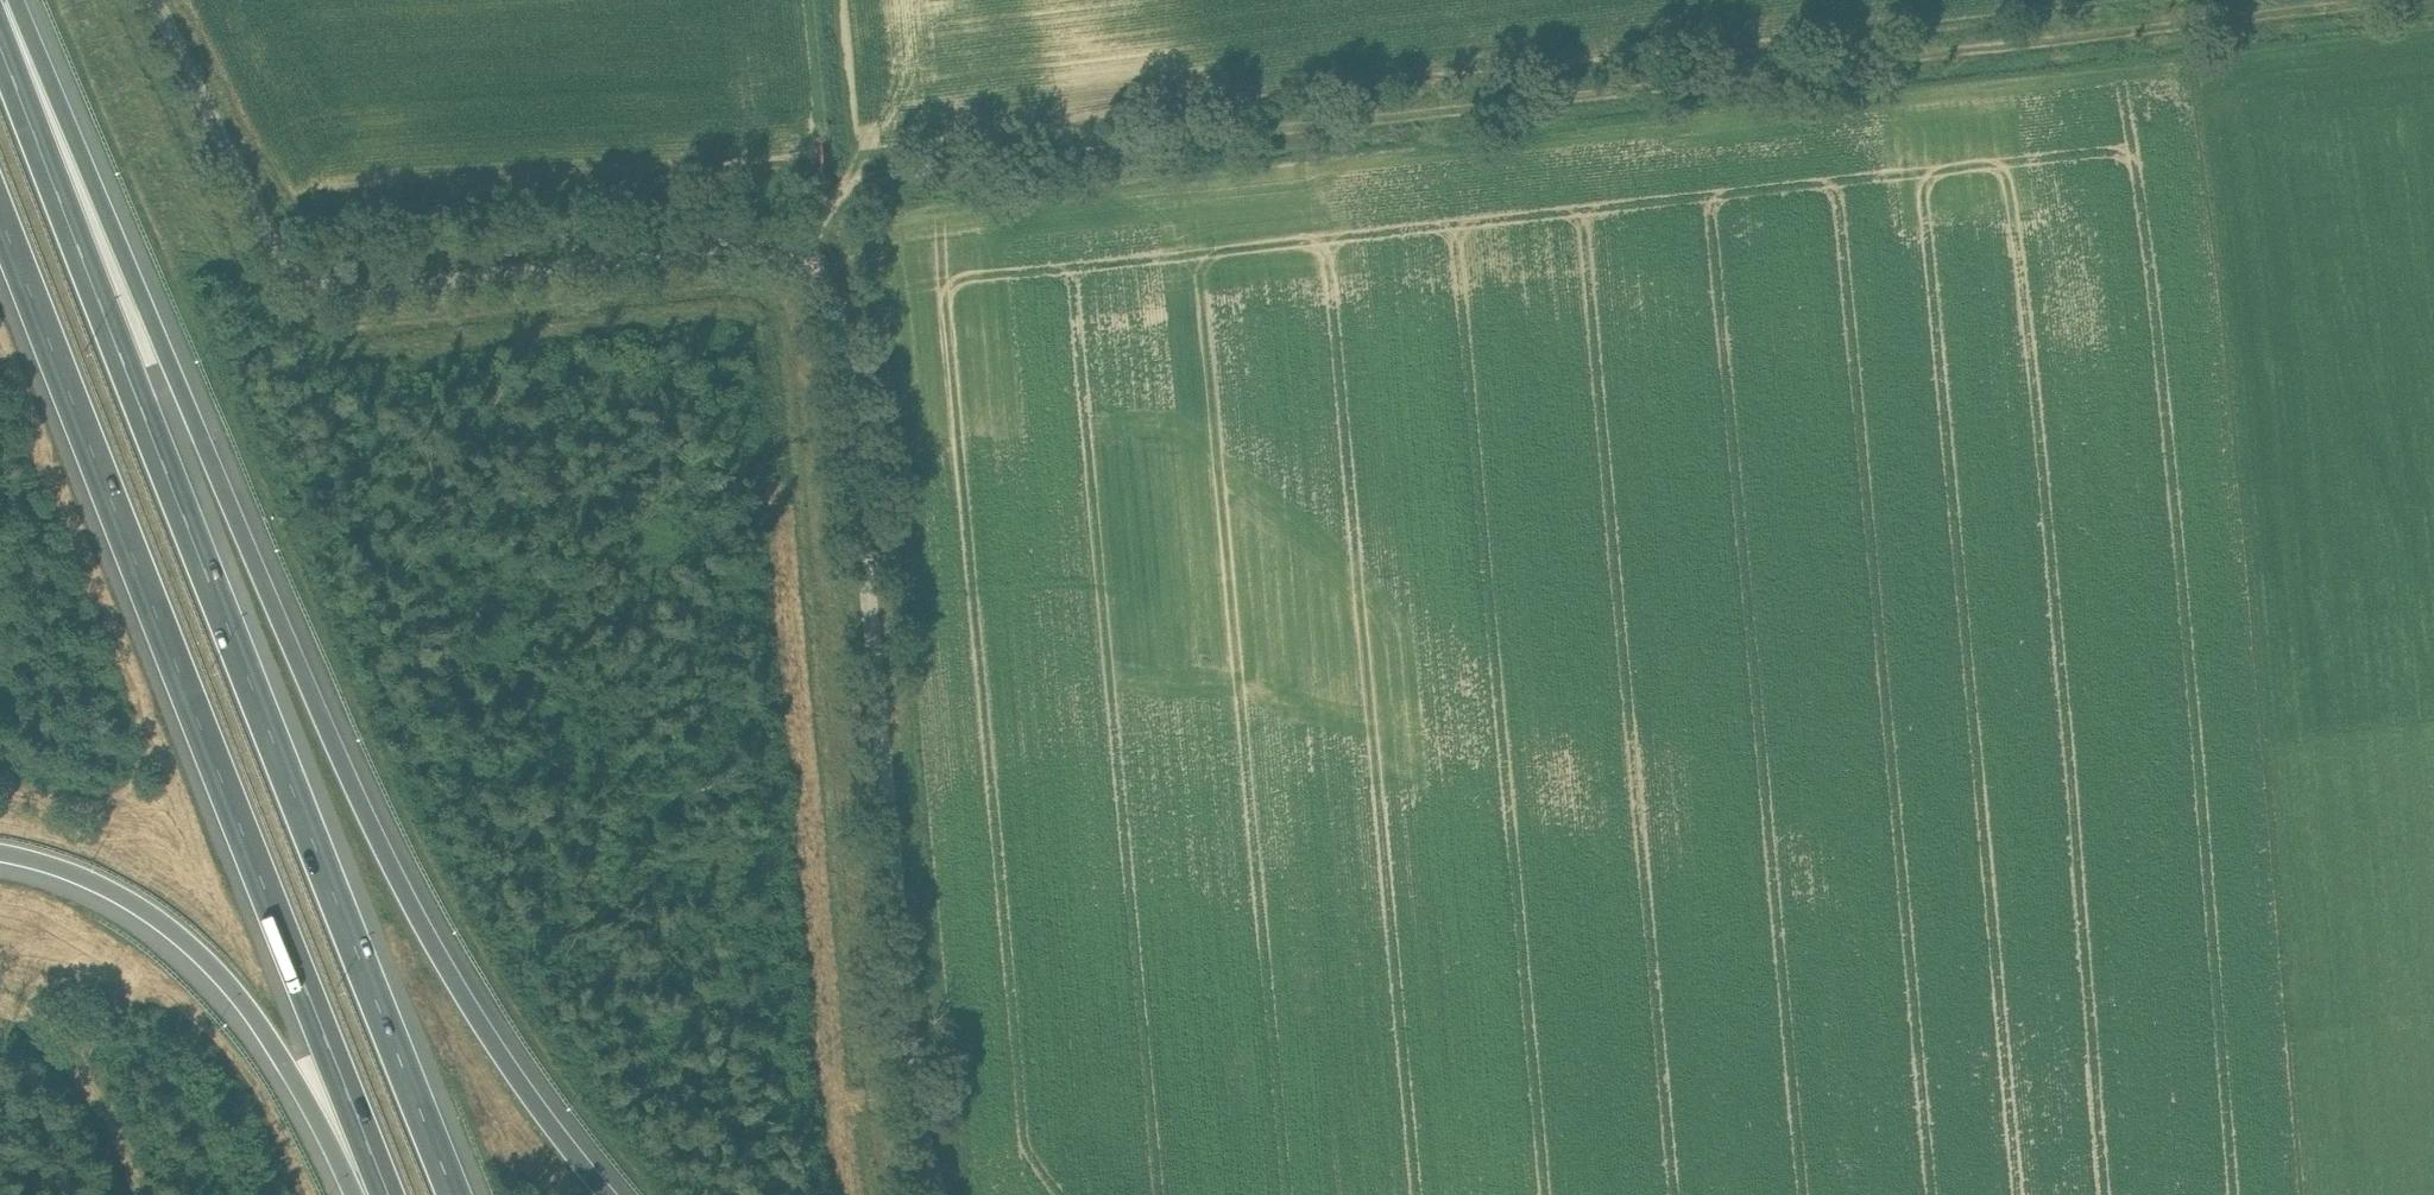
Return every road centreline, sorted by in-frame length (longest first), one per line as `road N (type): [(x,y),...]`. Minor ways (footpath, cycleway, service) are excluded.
road 1 (unclassified): [(942,1194),(910,1046),(843,331),(829,287),(796,256),(758,247),(368,288),(310,278),(273,241),(161,0)]
road 2 (track): [(2375,0),(904,182),(852,199),(796,256)]
road 3 (motorway): [(613,1194),(532,1097),(438,948),(358,789),(19,0)]
road 4 (motorway): [(464,1194),(210,580),(0,39)]
road 5 (motorway): [(0,223),(389,1194)]
road 6 (motorway): [(0,851),(55,864),(146,910),(222,977),(276,1046),(353,1194)]

